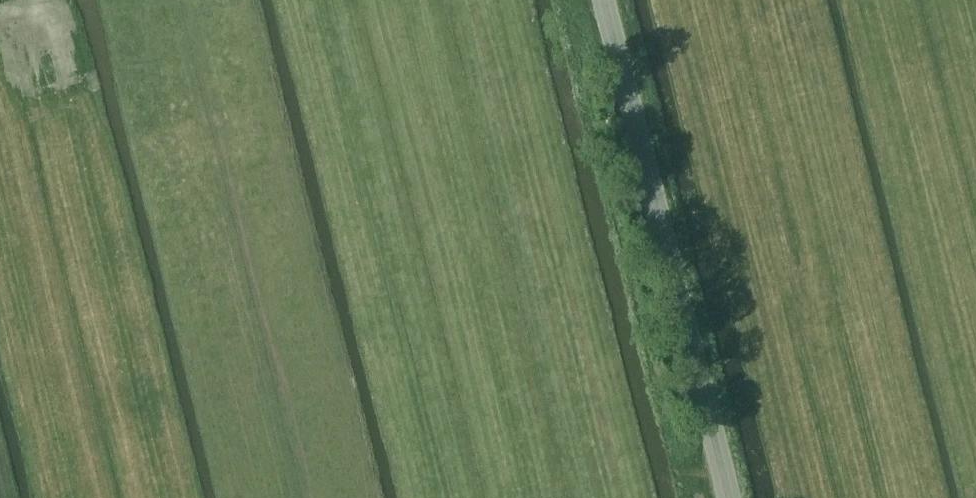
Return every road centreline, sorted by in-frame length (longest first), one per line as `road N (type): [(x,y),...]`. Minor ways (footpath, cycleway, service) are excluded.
road 1 (tertiary): [(727,497),(602,0)]

